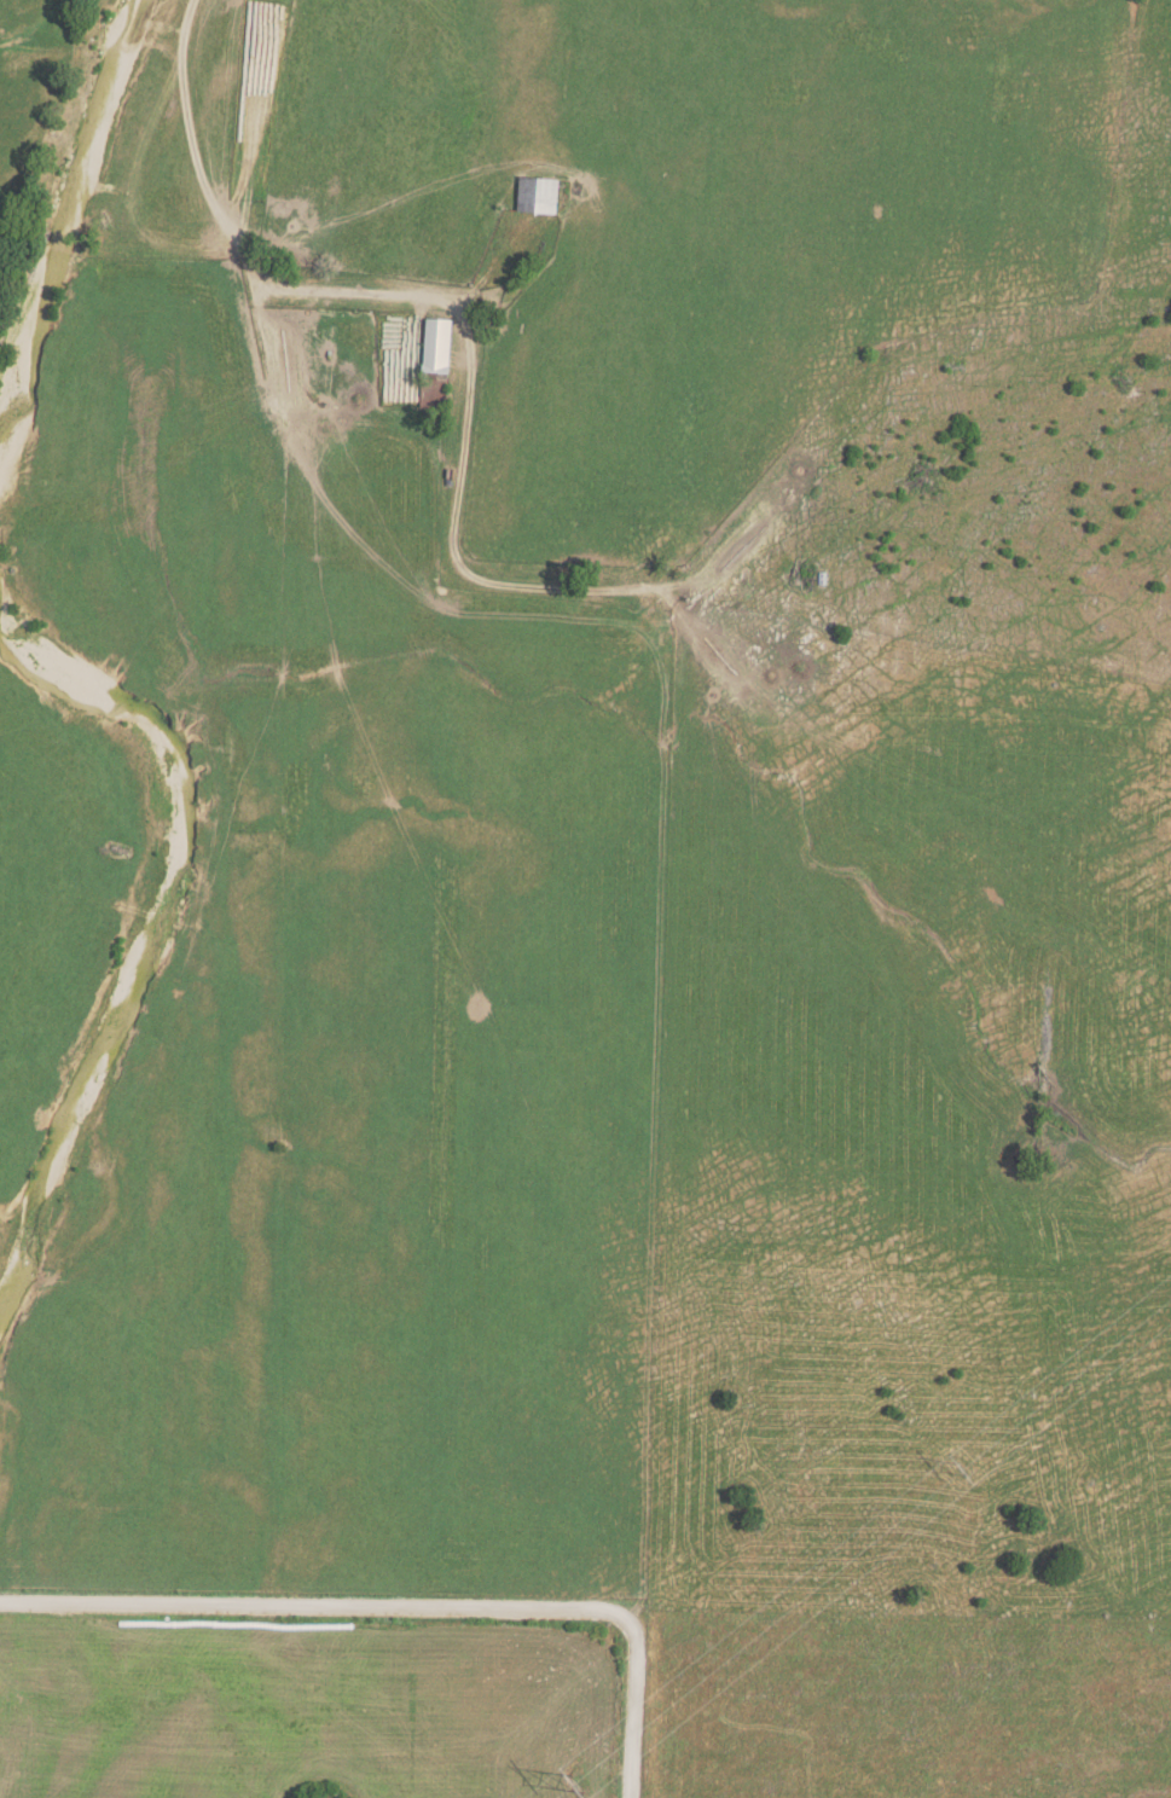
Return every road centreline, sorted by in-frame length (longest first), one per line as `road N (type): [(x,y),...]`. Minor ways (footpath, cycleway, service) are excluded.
road 1 (residential): [(0,1604),(610,1613),(626,1623),(637,1660),(631,1797)]

